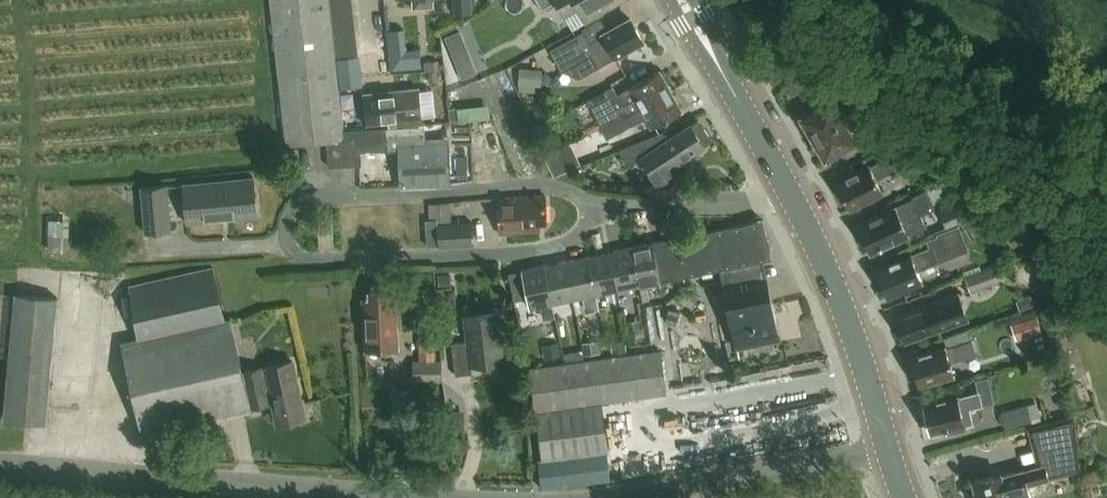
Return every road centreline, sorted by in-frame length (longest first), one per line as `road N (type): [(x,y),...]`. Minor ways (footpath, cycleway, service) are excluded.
road 1 (residential): [(598,209),(557,250),(504,256),(317,263),(292,256),(284,244),(294,210),(314,200),(569,193)]
road 2 (unclassified): [(0,469),(406,497)]
road 3 (secondary): [(890,449),(848,319),(787,183)]
road 4 (unclassified): [(623,497),(890,449)]
road 5 (secondary): [(787,183),(680,0)]
road 6 (residential): [(787,183),(734,202),(598,209)]

